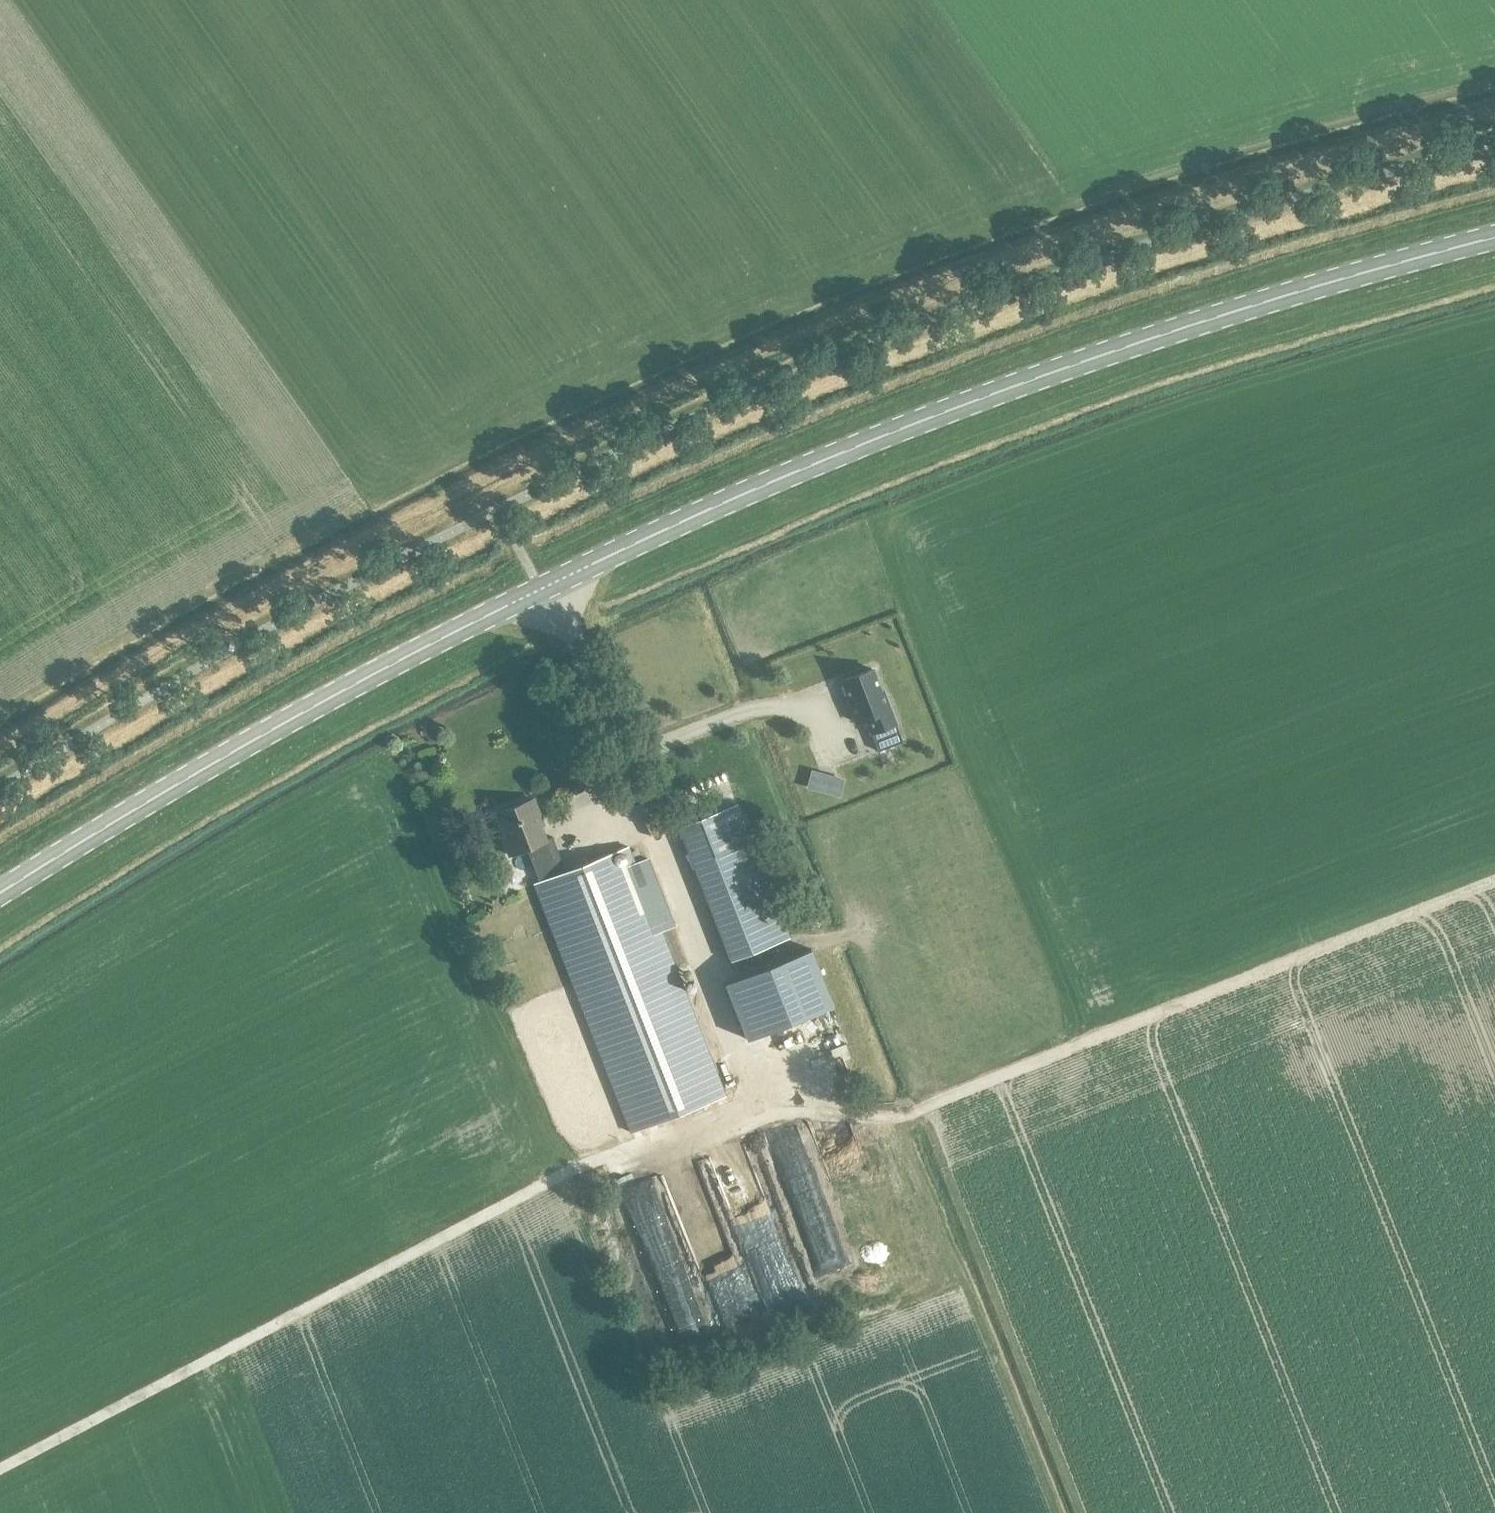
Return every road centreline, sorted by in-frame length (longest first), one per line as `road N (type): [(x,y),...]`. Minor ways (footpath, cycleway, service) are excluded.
road 1 (secondary): [(0,897),(210,765),(543,589),(775,482),(1052,372),(1365,271),(1494,240)]
road 2 (track): [(753,1099),(569,1171),(0,1467)]
road 3 (track): [(759,1114),(906,1114),(1494,879)]

